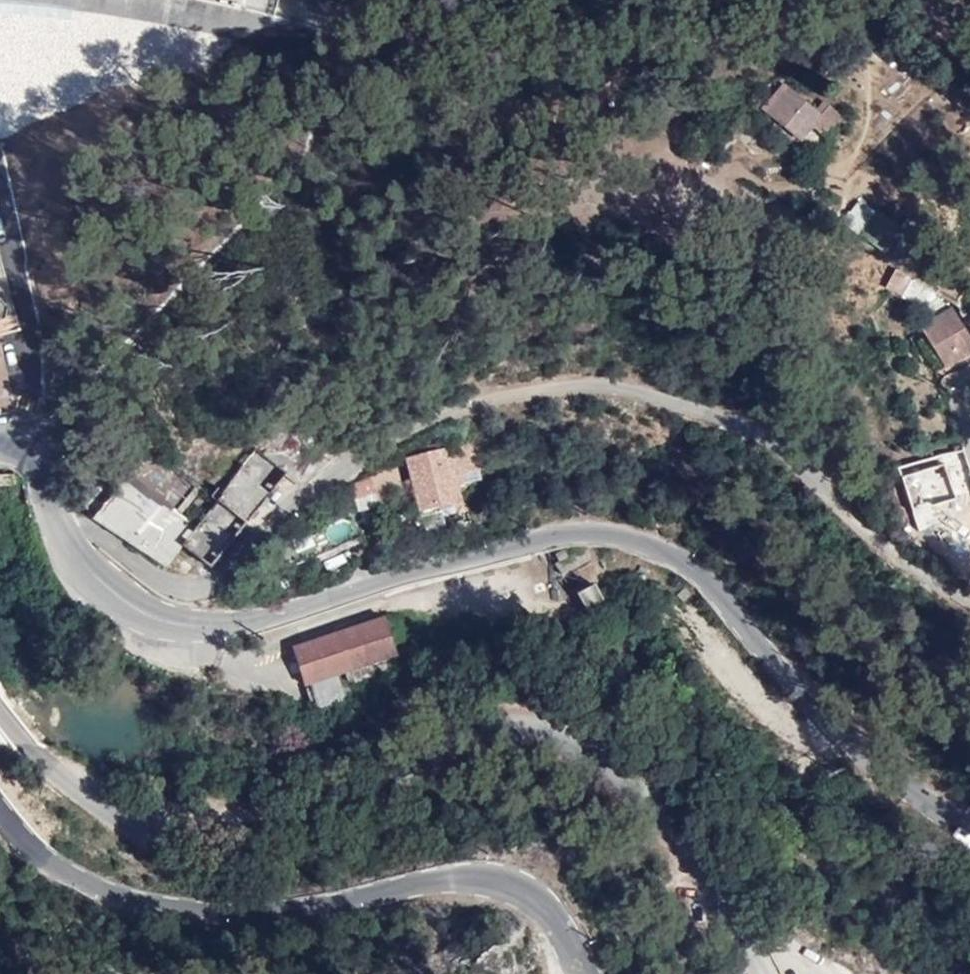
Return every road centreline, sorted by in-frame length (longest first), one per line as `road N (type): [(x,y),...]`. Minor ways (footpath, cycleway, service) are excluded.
road 1 (tertiary): [(61,529),(79,563),(119,599),(153,619),(189,625),(245,623),(560,537),(593,534),(656,548),(698,571),(842,730),(969,832)]
road 2 (residential): [(61,529),(86,527),(158,579),(210,586),(234,572),(284,512),(439,413),(591,386),(679,403),(773,446),(869,535),(969,601)]
road 3 (tertiary): [(583,973),(553,915),(504,883),(458,878),(307,911),(211,912),(132,898),(64,872),(0,814)]

